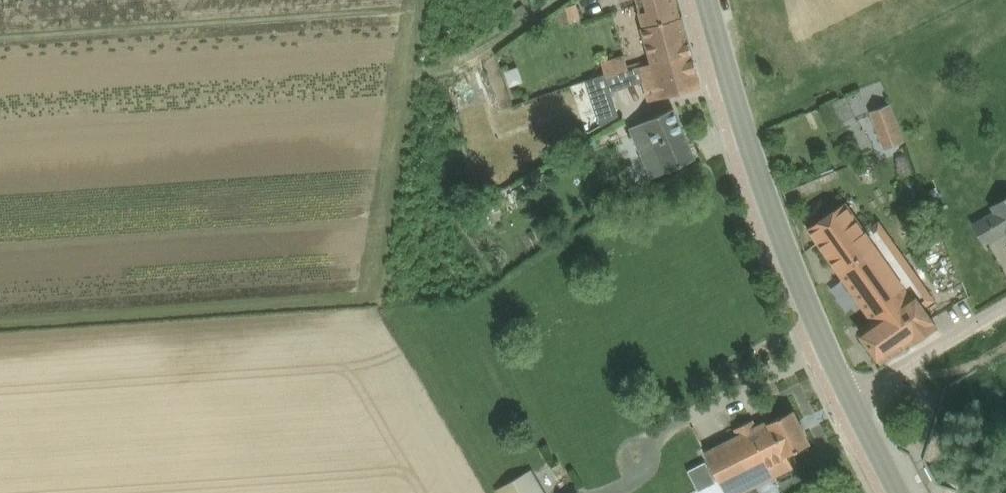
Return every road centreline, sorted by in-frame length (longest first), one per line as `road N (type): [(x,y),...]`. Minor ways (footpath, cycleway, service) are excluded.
road 1 (tertiary): [(850,398),(746,142),(707,0)]
road 2 (residential): [(1005,306),(850,398)]

